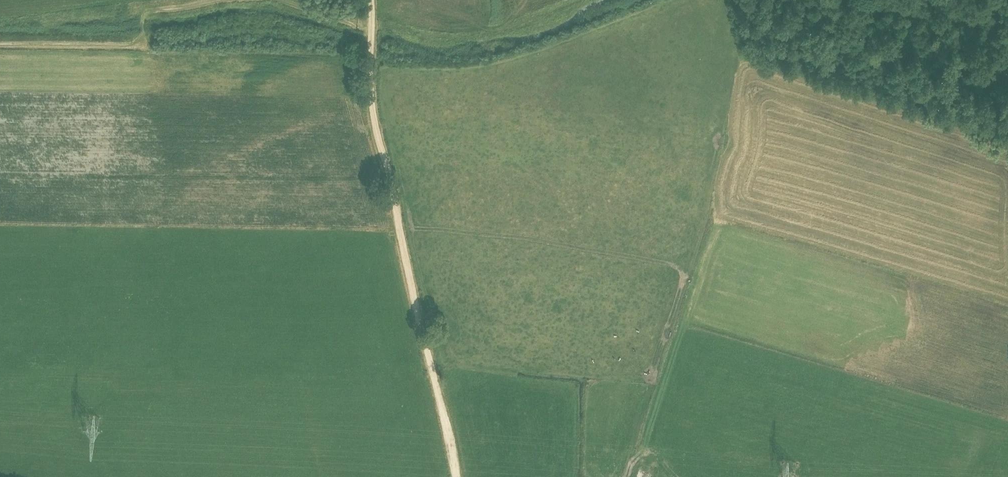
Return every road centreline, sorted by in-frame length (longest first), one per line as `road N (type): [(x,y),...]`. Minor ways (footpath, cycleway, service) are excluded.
road 1 (track): [(455,476),(369,120),(369,0)]
road 2 (track): [(566,0),(451,36),(371,25)]

